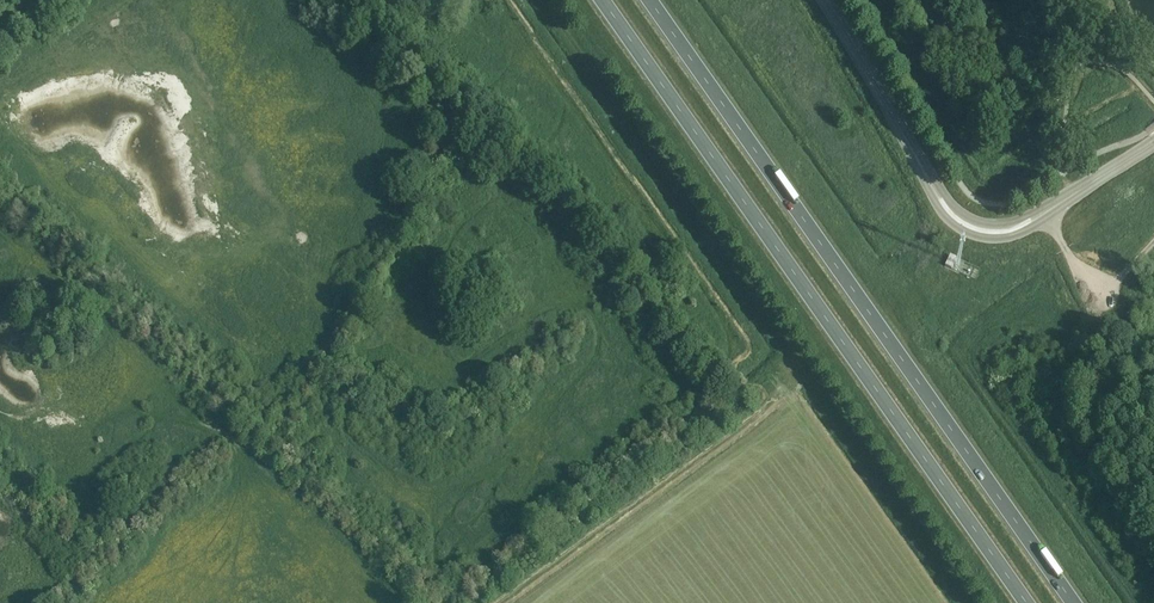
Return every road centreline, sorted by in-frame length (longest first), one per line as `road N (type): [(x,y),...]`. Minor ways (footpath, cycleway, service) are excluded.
road 1 (trunk): [(600,0),(1025,602)]
road 2 (trunk): [(1073,602),(649,0)]
road 3 (secondary): [(932,187),(823,0)]
road 4 (secondary): [(932,187),(947,218),(977,235),(1013,234),(1042,212)]
road 5 (secondary): [(1153,141),(1042,212)]
road 6 (secondary): [(1042,212),(982,222),(932,187)]

